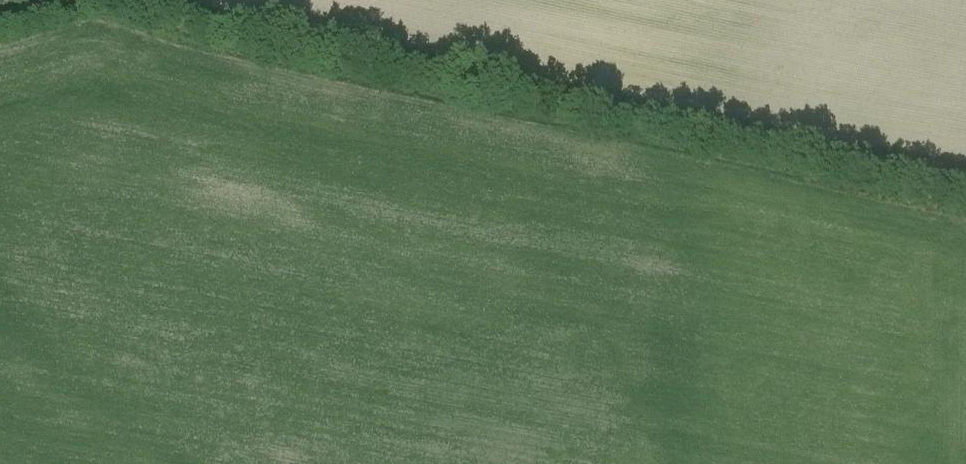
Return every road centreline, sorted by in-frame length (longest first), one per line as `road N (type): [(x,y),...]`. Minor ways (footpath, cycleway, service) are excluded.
road 1 (unclassified): [(965,186),(156,0)]

